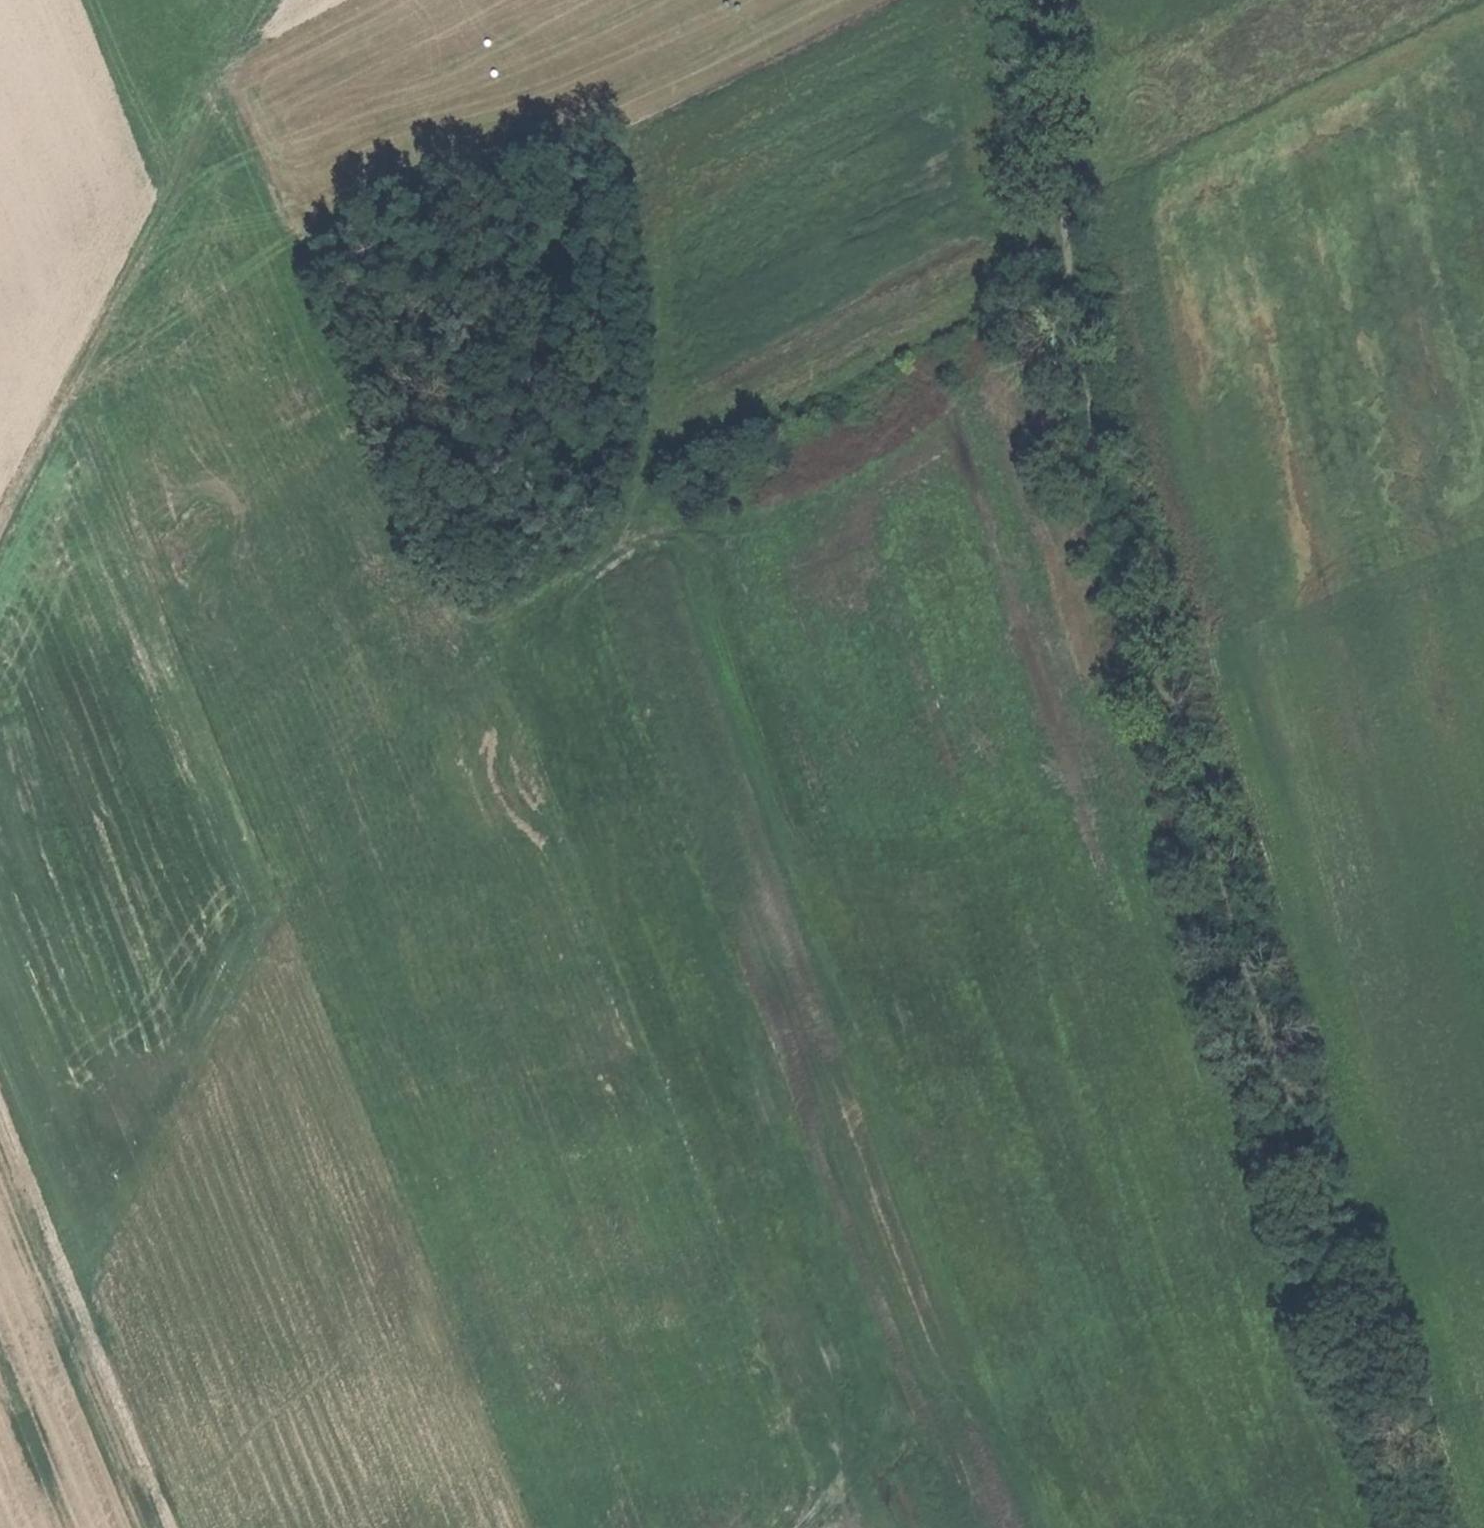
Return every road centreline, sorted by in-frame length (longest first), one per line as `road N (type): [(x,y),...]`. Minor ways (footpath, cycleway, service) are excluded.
road 1 (track): [(1036,0),(1101,463),(1421,1527)]
road 2 (track): [(0,526),(272,0)]

